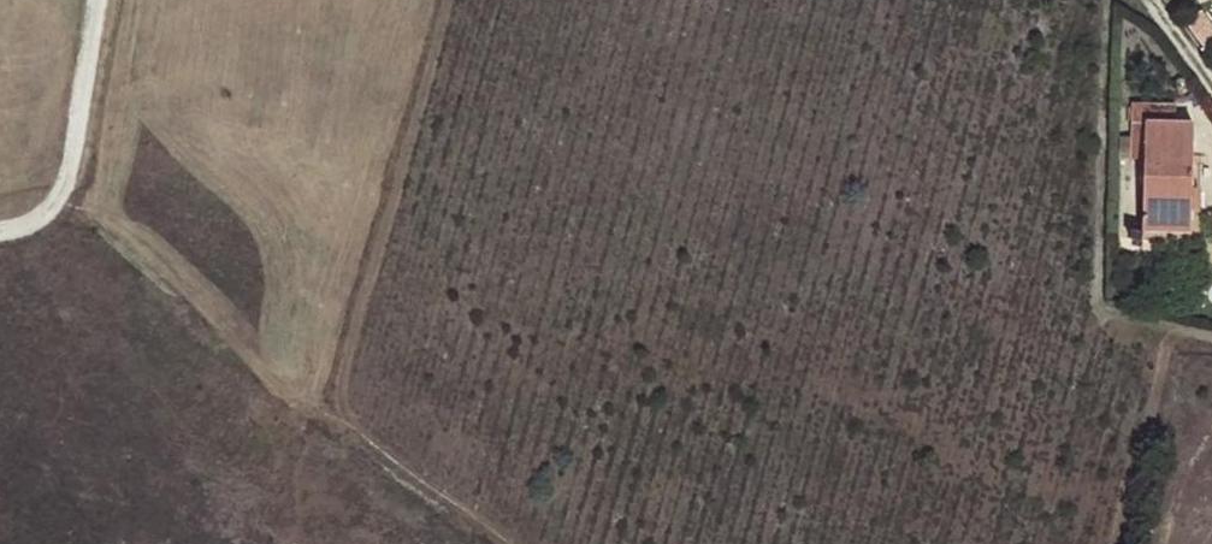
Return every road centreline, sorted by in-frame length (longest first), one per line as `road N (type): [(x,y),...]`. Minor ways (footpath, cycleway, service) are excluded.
road 1 (residential): [(98,0),(64,186),(46,217),(0,233)]

